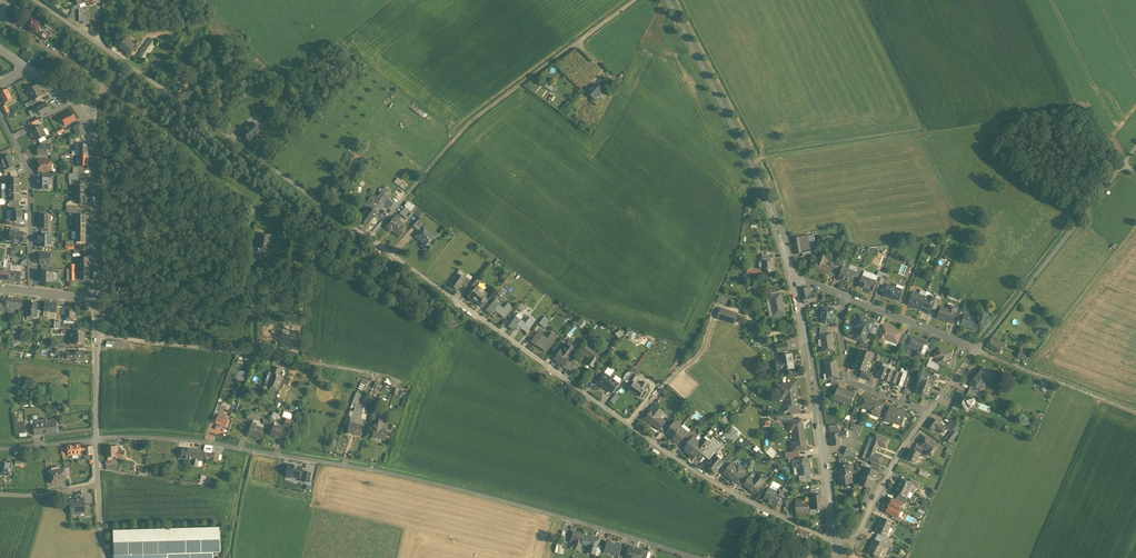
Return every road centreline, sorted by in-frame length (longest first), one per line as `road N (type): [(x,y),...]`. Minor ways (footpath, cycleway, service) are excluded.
road 1 (unclassified): [(95,440),(206,442),(384,472),(697,557)]
road 2 (unclassified): [(370,239),(631,428),(737,495),(837,544)]
road 3 (unclassified): [(36,0),(370,239)]
road 4 (residential): [(97,335),(322,364),(407,388)]
road 5 (track): [(634,0),(470,123),(409,193)]
road 6 (residential): [(837,544),(792,278)]
road 7 (unclassified): [(977,350),(1125,163)]
road 8 (unclassified): [(759,181),(668,0)]
road 9 (residential): [(97,300),(97,155),(86,116)]
road 10 (residential): [(31,292),(31,178),(0,114)]
road 11 (residential): [(846,296),(840,327),(848,381),(929,413)]
road 12 (unclassified): [(977,350),(1135,411)]
road 13 (residential): [(837,544),(857,533),(929,413)]
road 14 (residential): [(977,350),(846,296)]
road 15 (unclassified): [(0,17),(106,88)]

